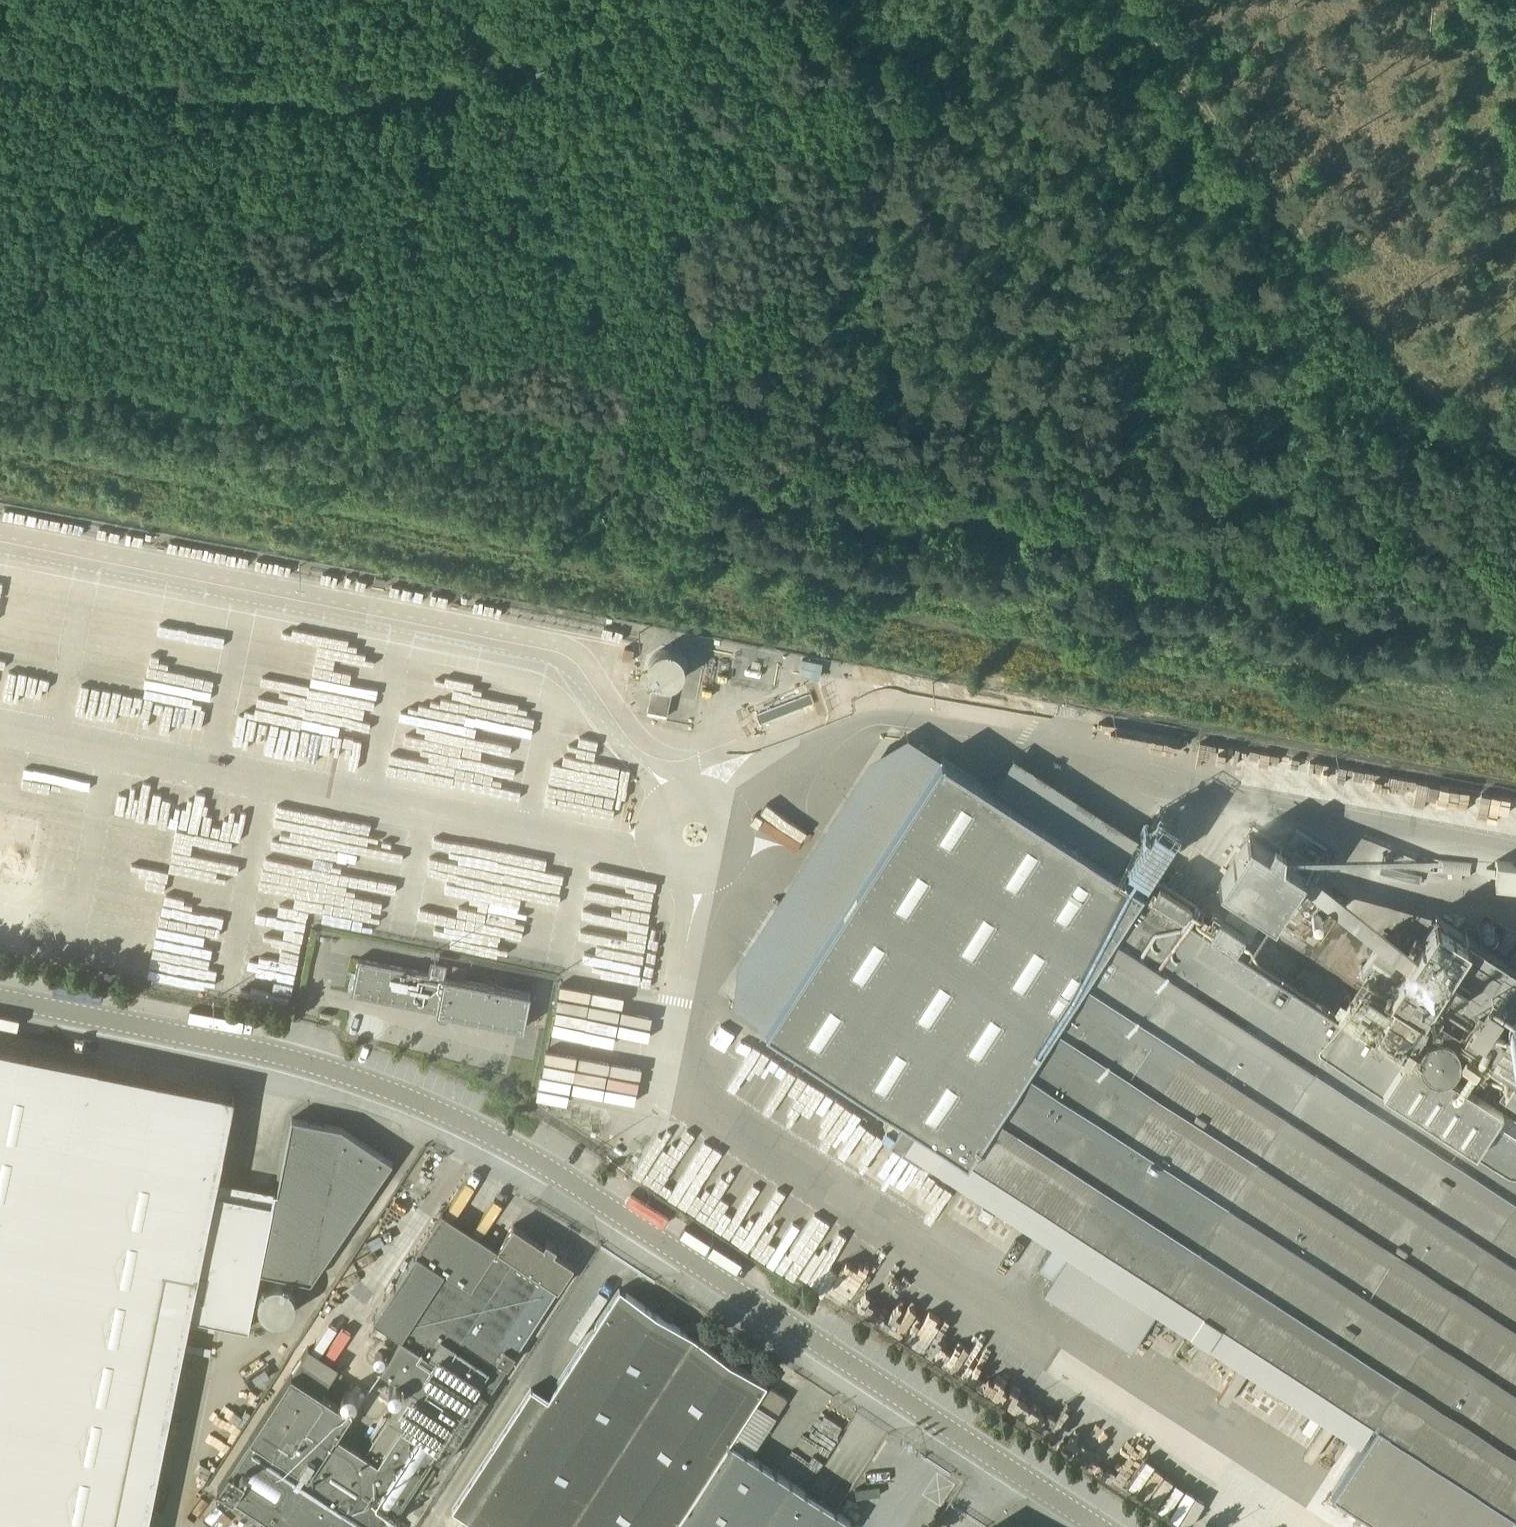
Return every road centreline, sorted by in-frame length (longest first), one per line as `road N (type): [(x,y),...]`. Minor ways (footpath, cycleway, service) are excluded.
road 1 (unclassified): [(1095,1526),(511,1144),(402,1093),(291,1058),(0,1002)]
road 2 (track): [(1105,0),(1380,363),(1515,475)]

